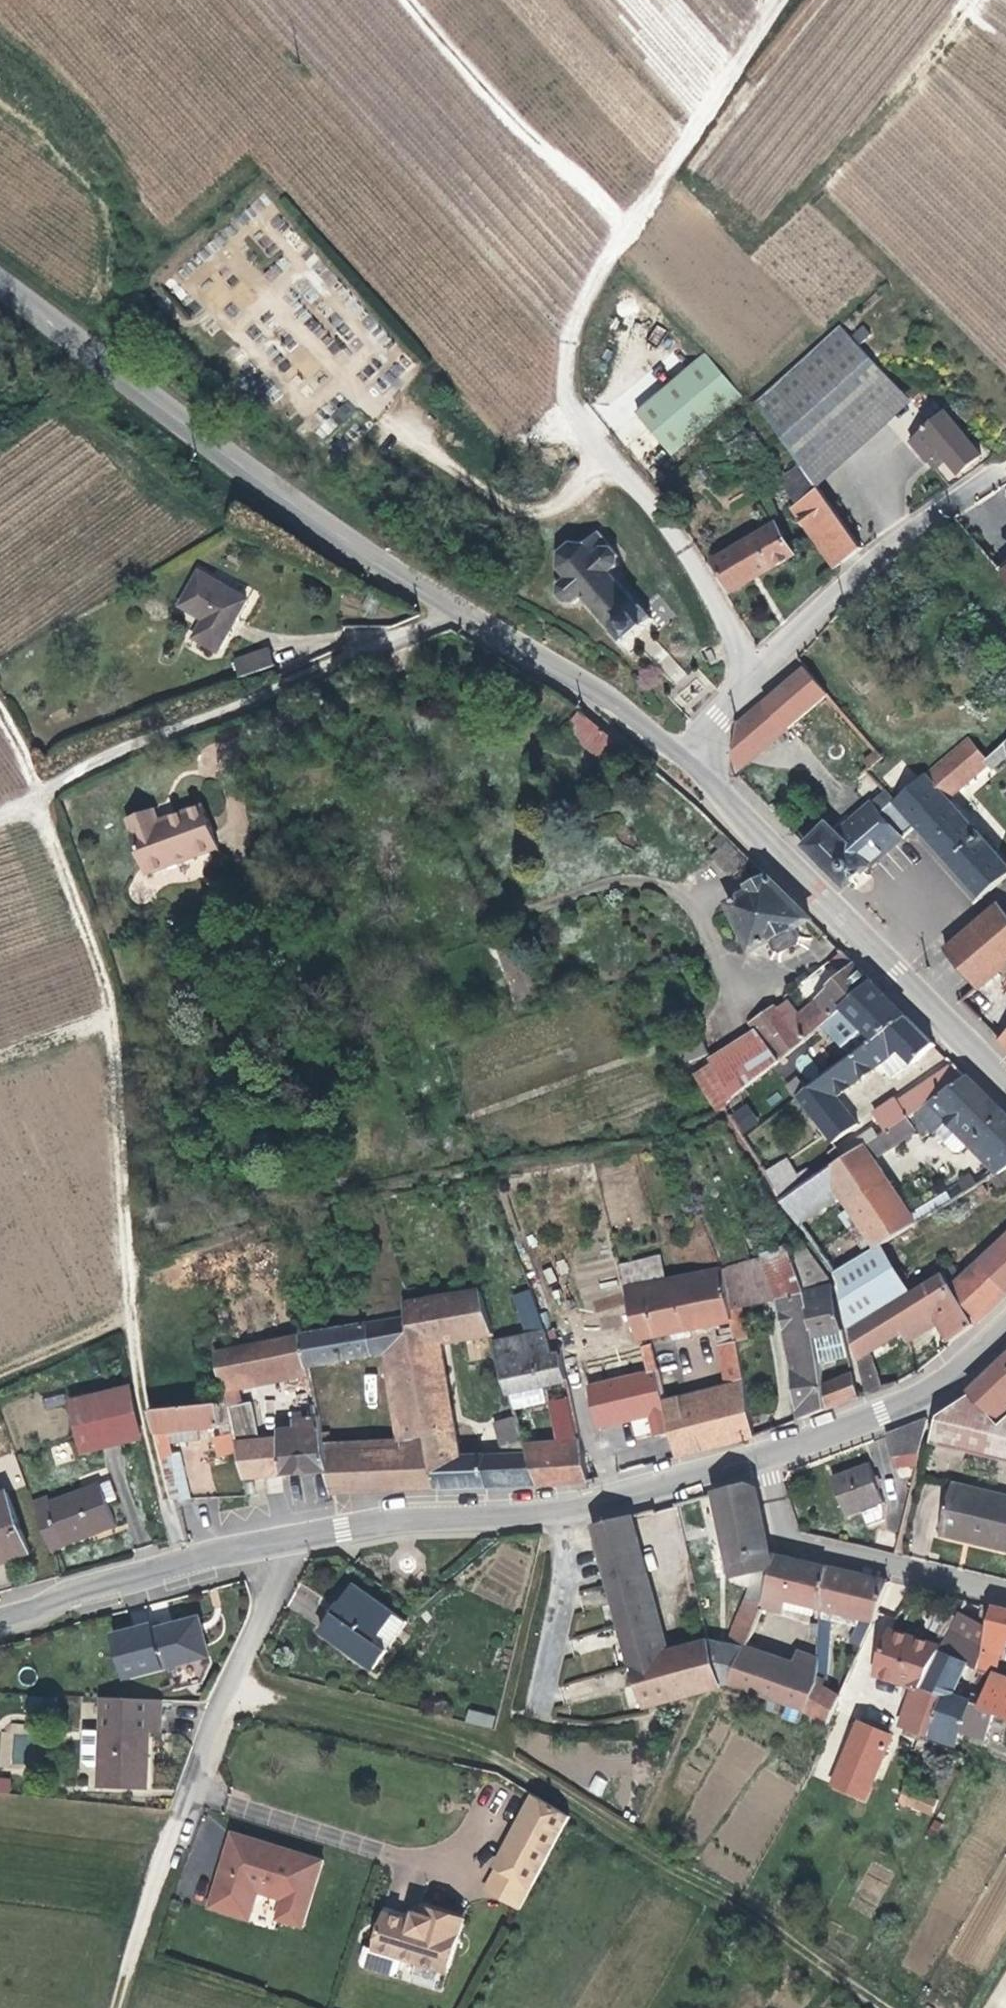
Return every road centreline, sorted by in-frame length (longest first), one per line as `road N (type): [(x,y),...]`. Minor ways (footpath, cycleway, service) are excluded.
road 1 (tertiary): [(0,281),(228,453),(601,690),(696,760)]
road 2 (track): [(37,795),(118,1000),(118,1167),(131,1317),(180,1565)]
road 3 (track): [(230,1688),(477,1749),(782,1932),(884,2007)]
road 4 (track): [(781,0),(625,226),(563,370),(569,408)]
road 5 (residential): [(126,1971),(176,1820),(291,1539)]
road 6 (tertiary): [(696,760),(1005,1082)]
road 7 (residential): [(749,673),(884,550),(1005,467)]
road 8 (residential): [(749,673),(705,584),(569,408)]
road 9 (track): [(414,0),(494,96),(625,226)]
road 10 (residential): [(761,1457),(792,1539),(1005,1592)]
road 11 (tertiary): [(0,1621),(291,1539)]
road 12 (tertiary): [(761,1457),(908,1401),(1005,1328)]
road 13 (tertiary): [(291,1539),(566,1509)]
road 14 (tertiary): [(566,1509),(761,1457)]
road 15 (residential): [(540,1707),(566,1509)]
road 16 (track): [(0,1372),(131,1317)]

